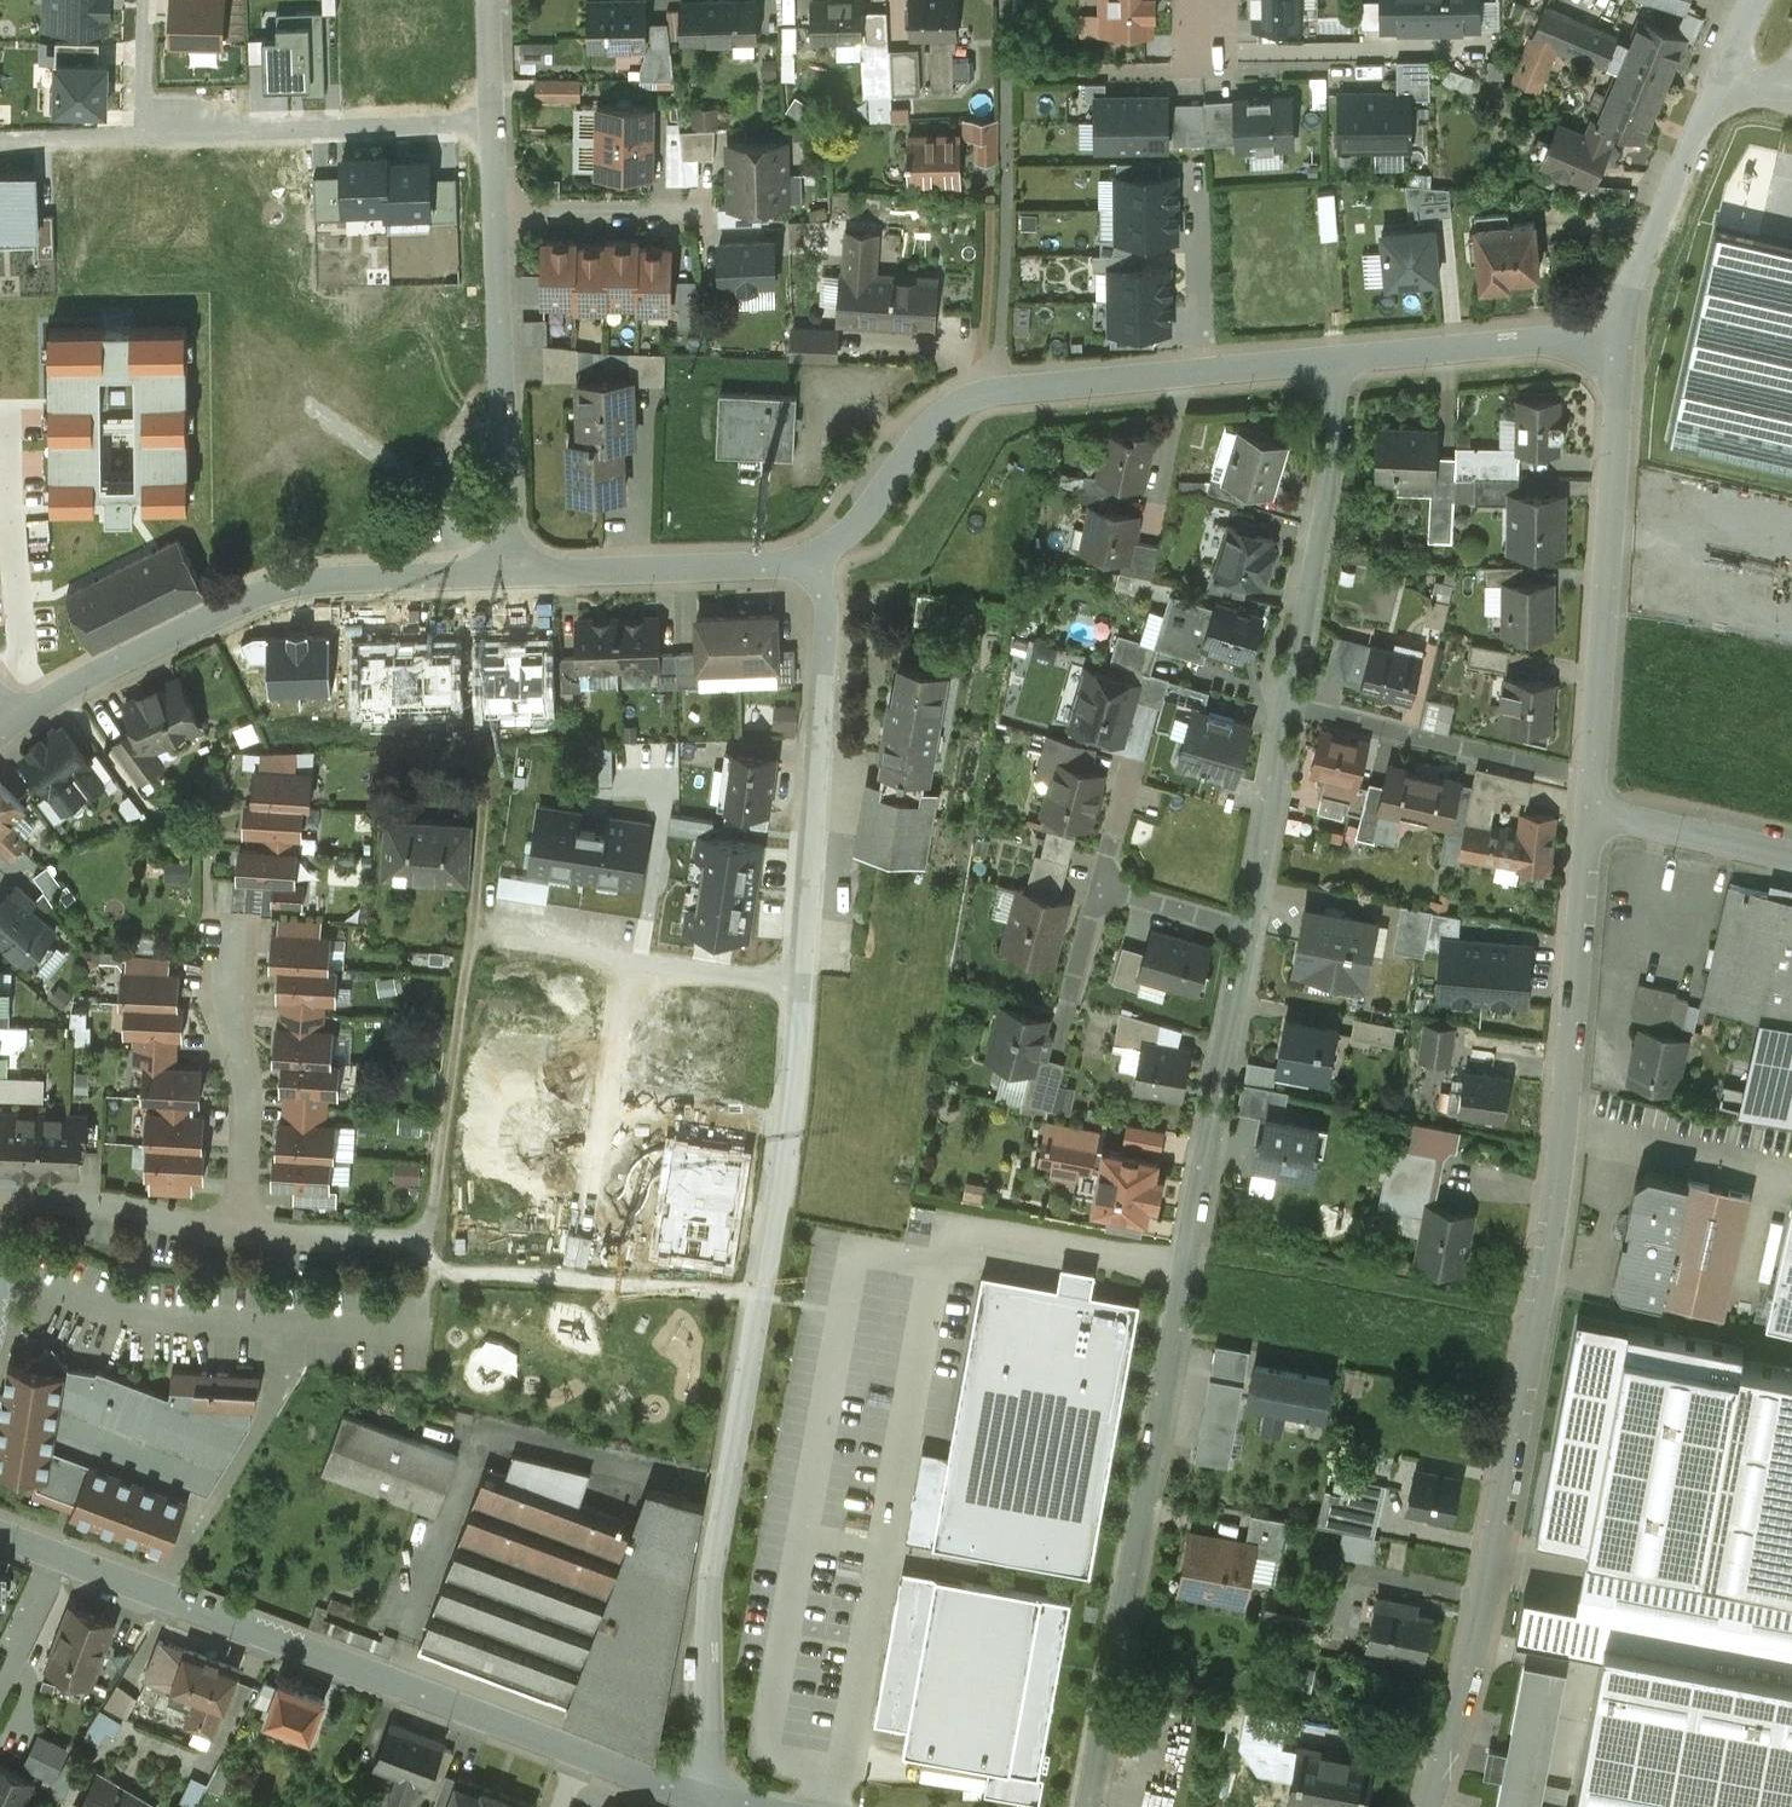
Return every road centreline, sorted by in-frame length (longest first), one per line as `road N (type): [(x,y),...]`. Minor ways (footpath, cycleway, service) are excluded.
road 1 (residential): [(1336,359),(1338,396),(1253,931),(1089,1806)]
road 2 (unclassified): [(1592,817),(1569,1130),(1478,1626),(1430,1806)]
road 3 (unclassified): [(700,1795),(0,1534)]
road 4 (residential): [(789,1128),(707,1593),(711,1757),(700,1795)]
road 5 (residential): [(811,560),(844,538),(912,444),(958,402),(1004,389),(1336,359)]
road 6 (residential): [(9,722),(239,601),(303,582),(510,572)]
road 7 (residential): [(495,125),(145,135),(144,0)]
road 8 (unclassified): [(1625,343),(1592,817)]
road 9 (residential): [(510,572),(495,125)]
road 10 (residential): [(811,560),(828,609),(802,981)]
road 11 (residential): [(239,1231),(246,1085),(231,999),(236,918)]
road 12 (residential): [(510,572),(811,560)]
road 13 (residential): [(1336,359),(1572,337),(1625,343)]
road 14 (residential): [(1625,343),(1632,287),(1718,79)]
road 15 (residential): [(0,1209),(67,1202),(239,1231)]
road 16 (unclassified): [(1791,856),(1592,817)]
road 17 (residential): [(239,1231),(426,1238)]
road 18 (residential): [(789,1128),(609,1097)]
road 19 (residential): [(802,981),(632,961)]
road 20 (residential): [(609,1097),(584,1245)]
road 21 (residential): [(802,981),(789,1128)]
road 22 (residential): [(632,961),(609,1097)]
road 23 (residential): [(495,125),(491,0)]
road 24 (residential): [(632,961),(513,943)]

